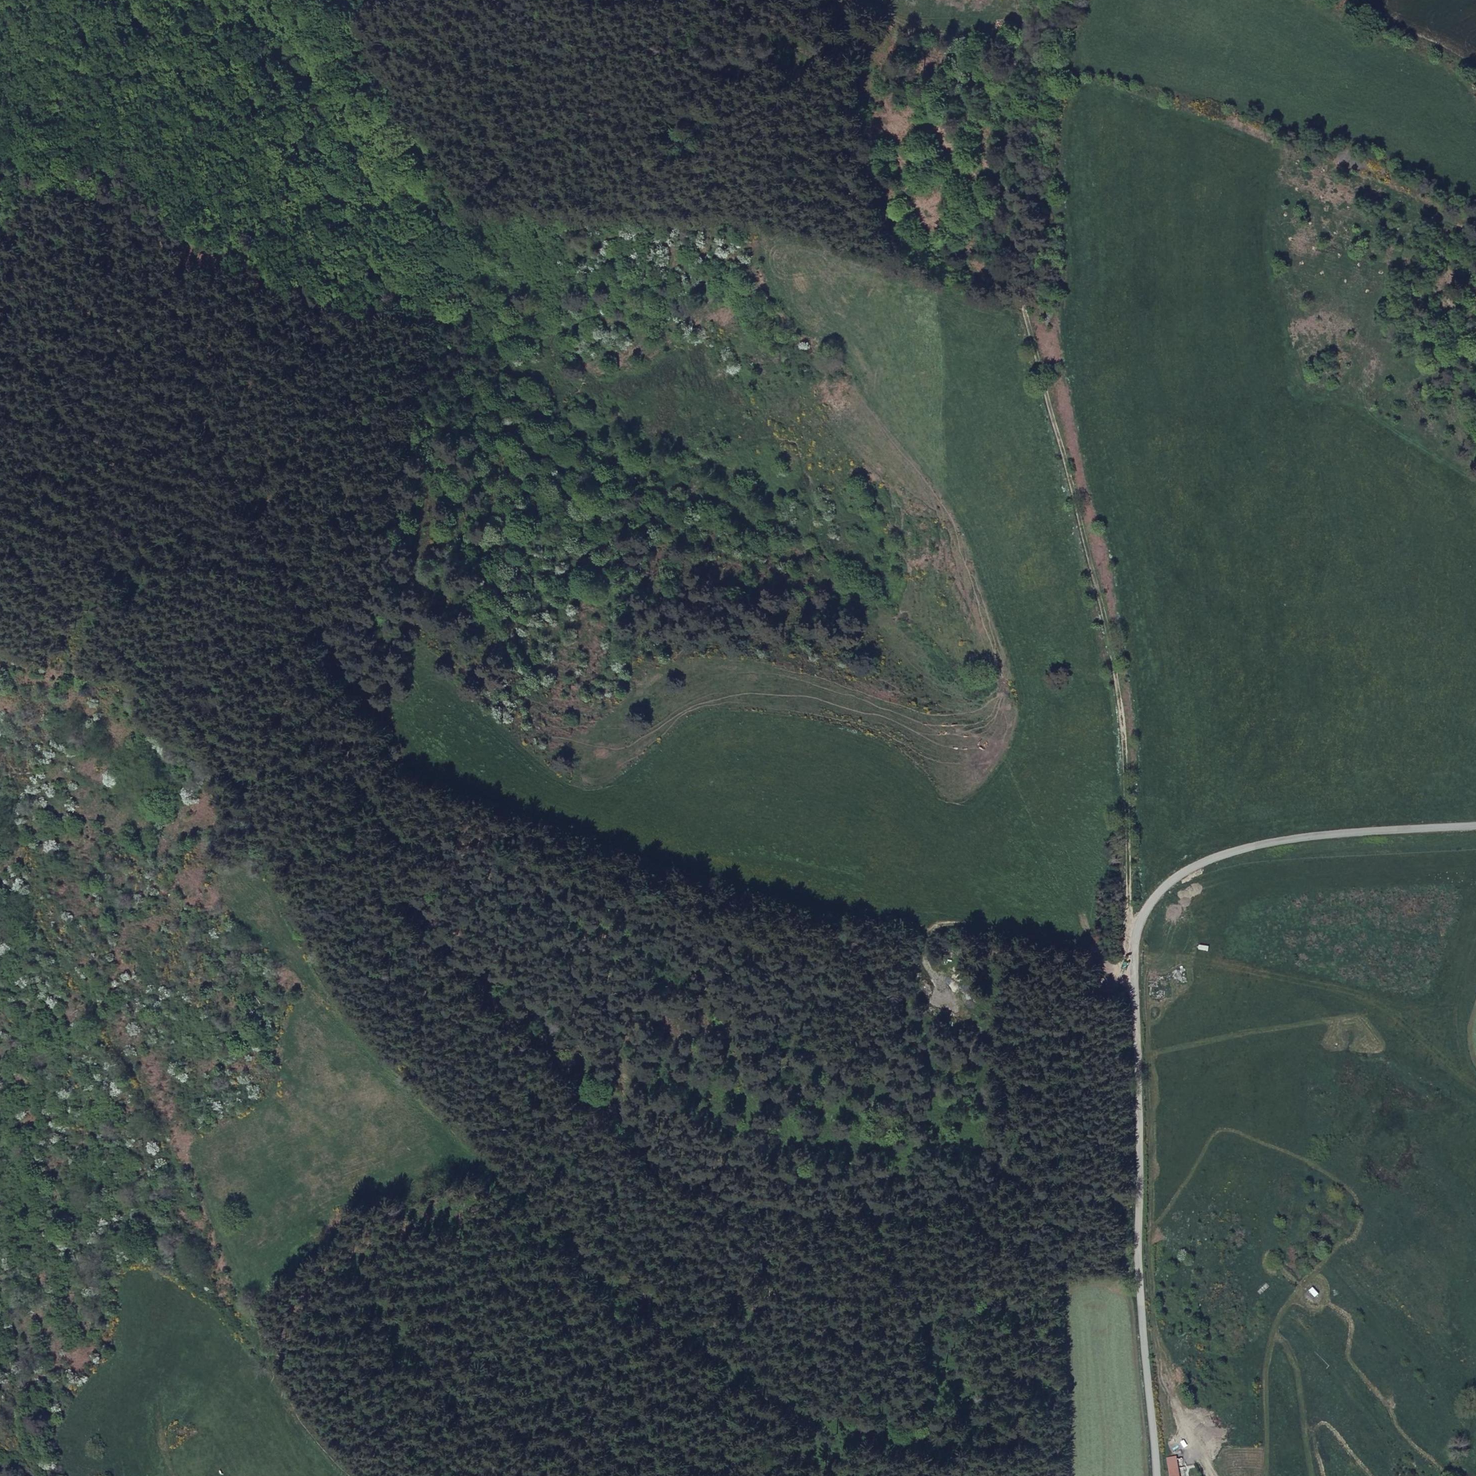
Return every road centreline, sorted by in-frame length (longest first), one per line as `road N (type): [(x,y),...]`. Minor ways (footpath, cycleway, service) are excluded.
road 1 (track): [(1025,0),(1006,194),(1125,690),(1137,929)]
road 2 (unclassified): [(1153,1475),(1134,1253),(1137,929),(1155,889),(1210,856),(1317,834),(1475,828)]

